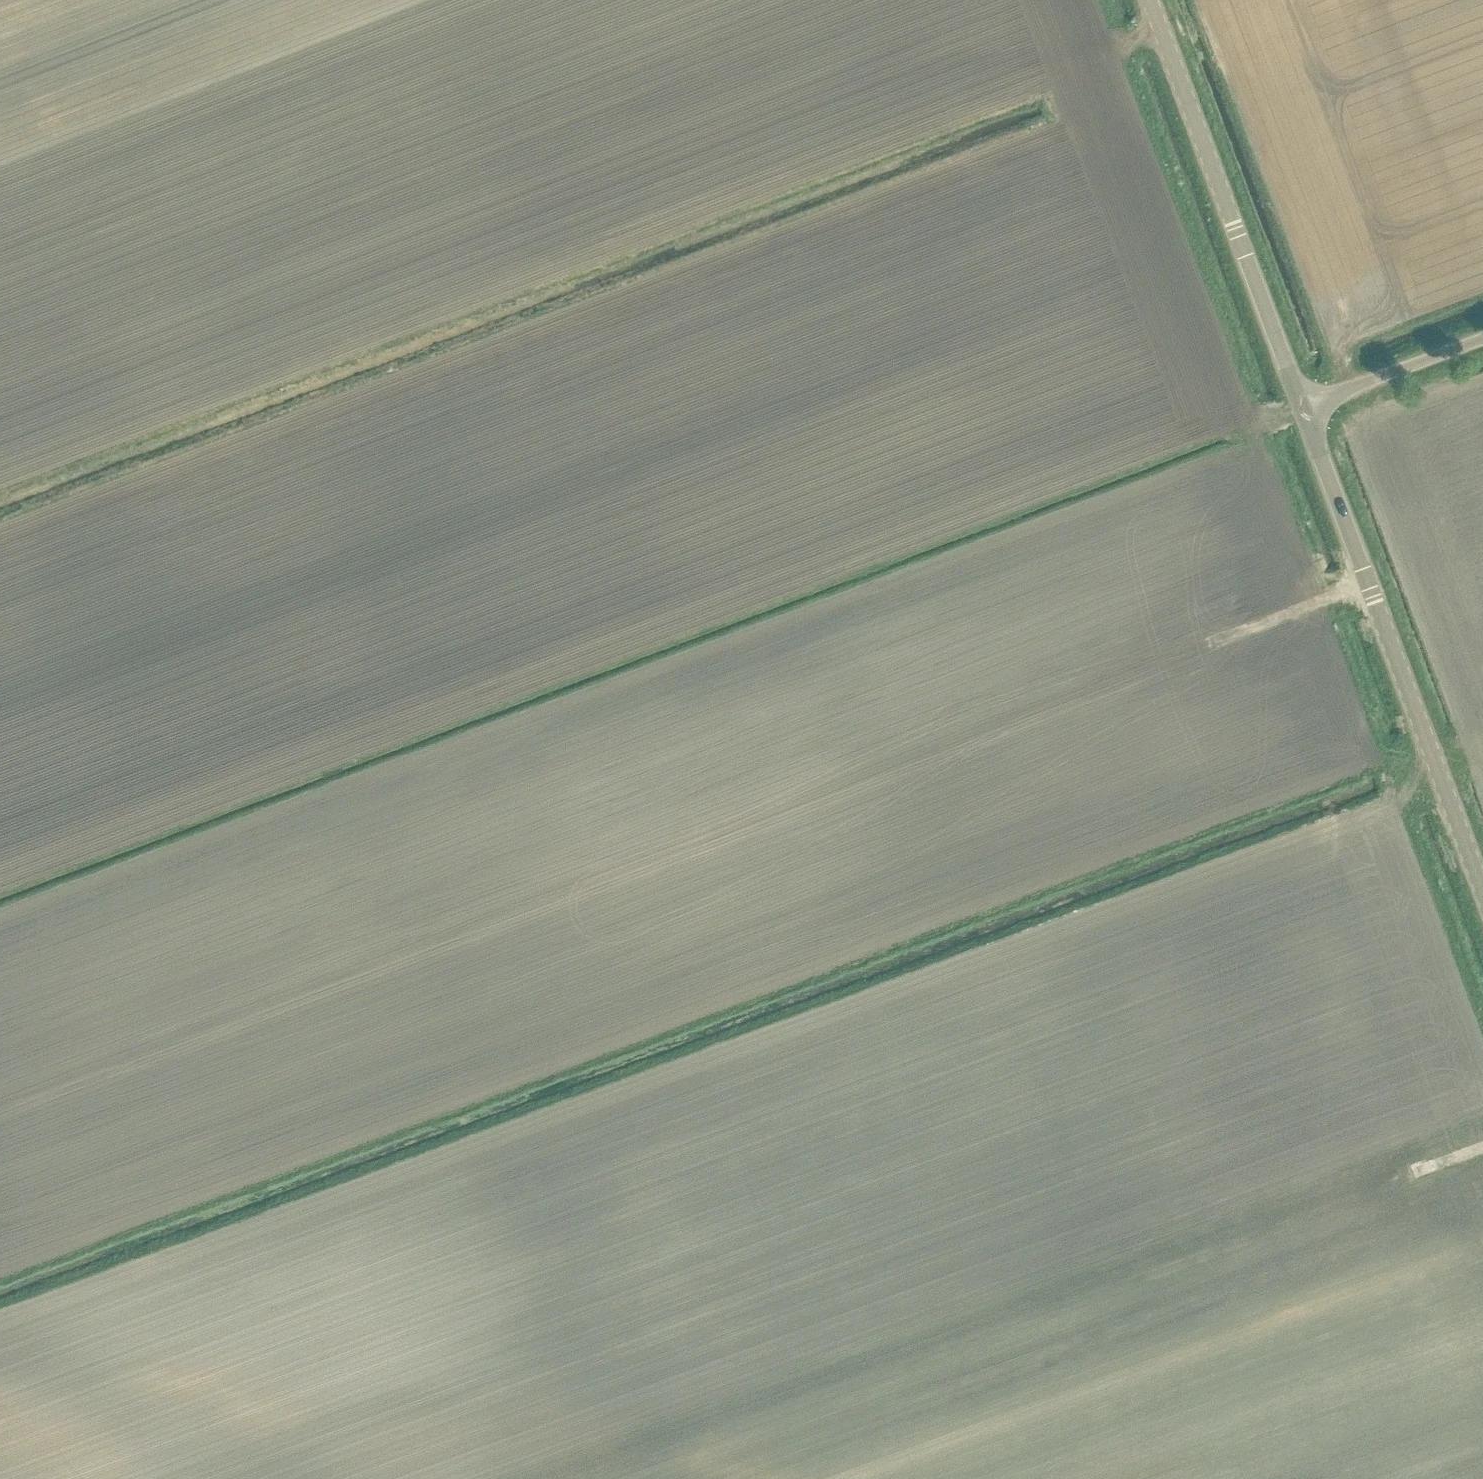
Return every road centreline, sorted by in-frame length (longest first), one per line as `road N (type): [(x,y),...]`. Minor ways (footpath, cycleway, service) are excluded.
road 1 (unclassified): [(1482,889),(1302,406)]
road 2 (unclassified): [(1302,406),(1151,0)]
road 3 (unclassified): [(1302,406),(1482,339)]

